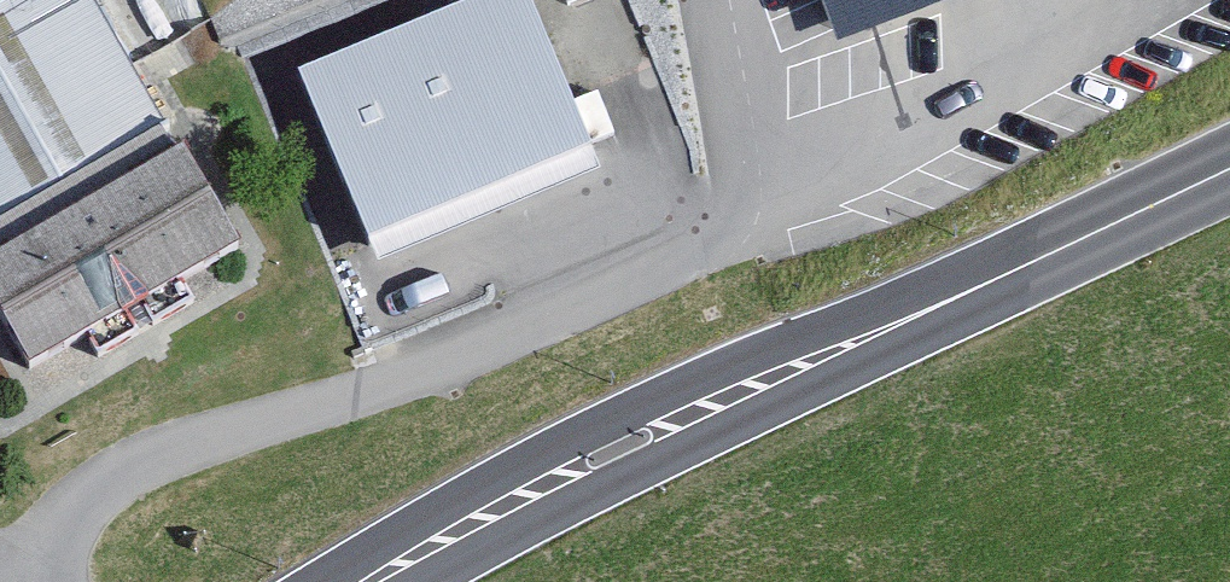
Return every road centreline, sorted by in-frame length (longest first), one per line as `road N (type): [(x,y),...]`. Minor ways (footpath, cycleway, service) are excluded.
road 1 (primary): [(1229,165),(372,581)]
road 2 (residential): [(40,581),(41,558),(92,485),(179,442),(420,379),(715,246),(742,215)]
road 3 (residential): [(702,0),(742,215)]

